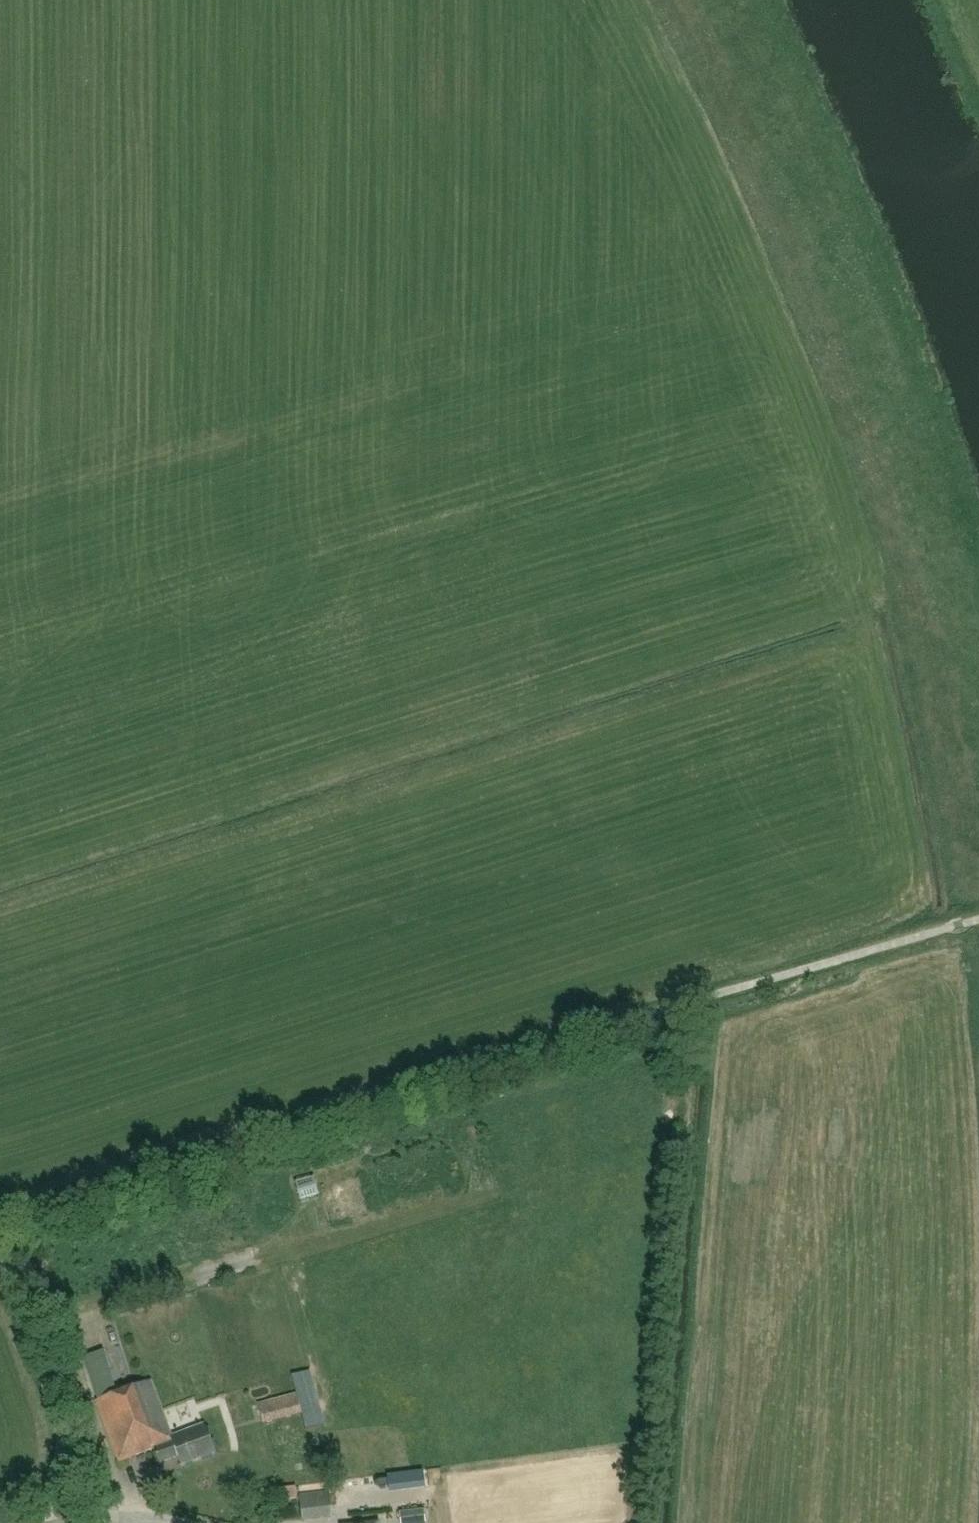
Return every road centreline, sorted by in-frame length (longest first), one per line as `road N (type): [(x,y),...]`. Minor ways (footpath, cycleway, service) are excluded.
road 1 (track): [(650,1522),(698,1000)]

